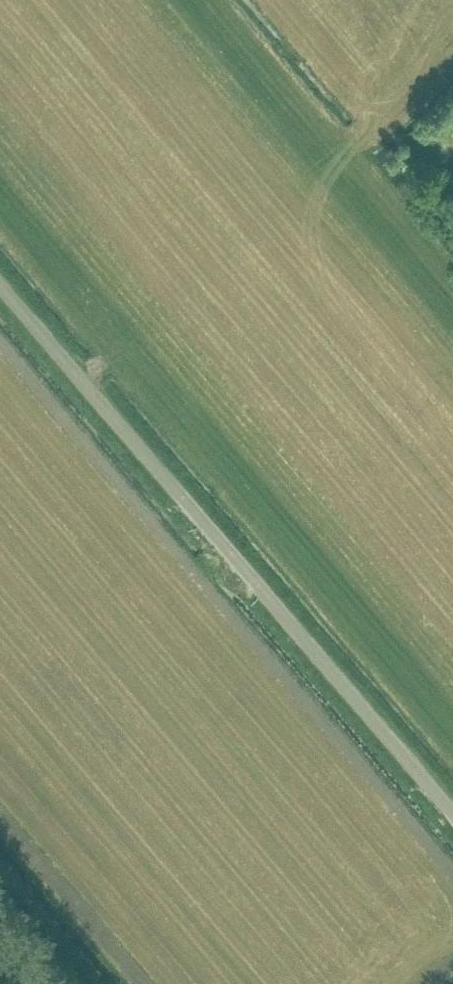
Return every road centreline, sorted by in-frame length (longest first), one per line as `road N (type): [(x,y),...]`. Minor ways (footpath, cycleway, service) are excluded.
road 1 (unclassified): [(452,812),(0,285)]

